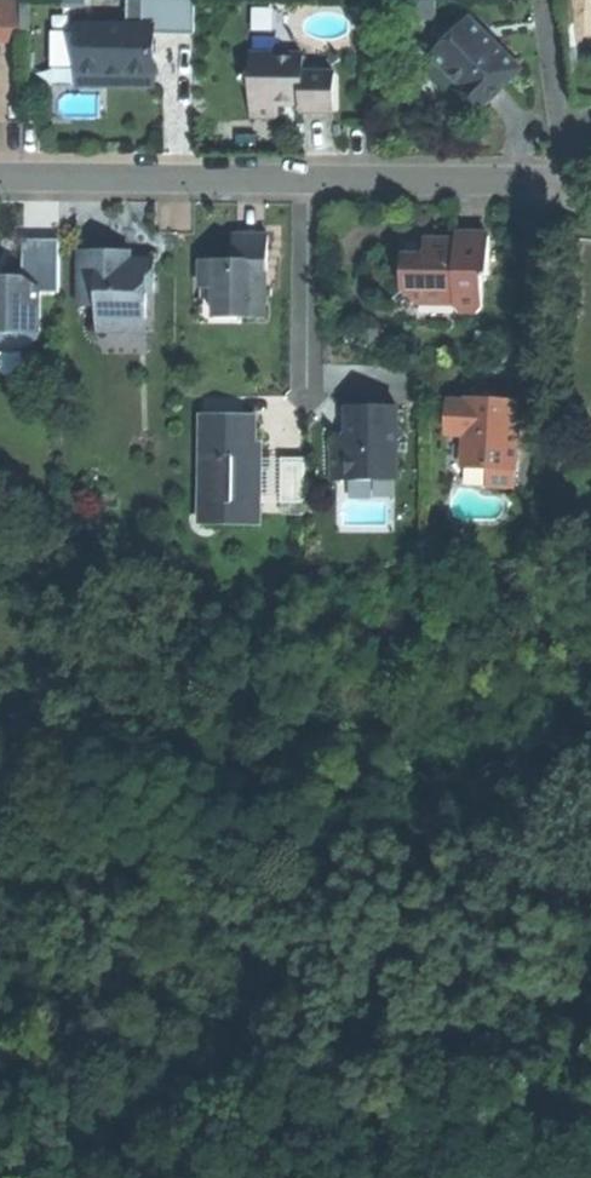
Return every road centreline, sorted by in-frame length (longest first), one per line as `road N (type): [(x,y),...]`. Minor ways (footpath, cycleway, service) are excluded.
road 1 (residential): [(590,182),(0,177)]

